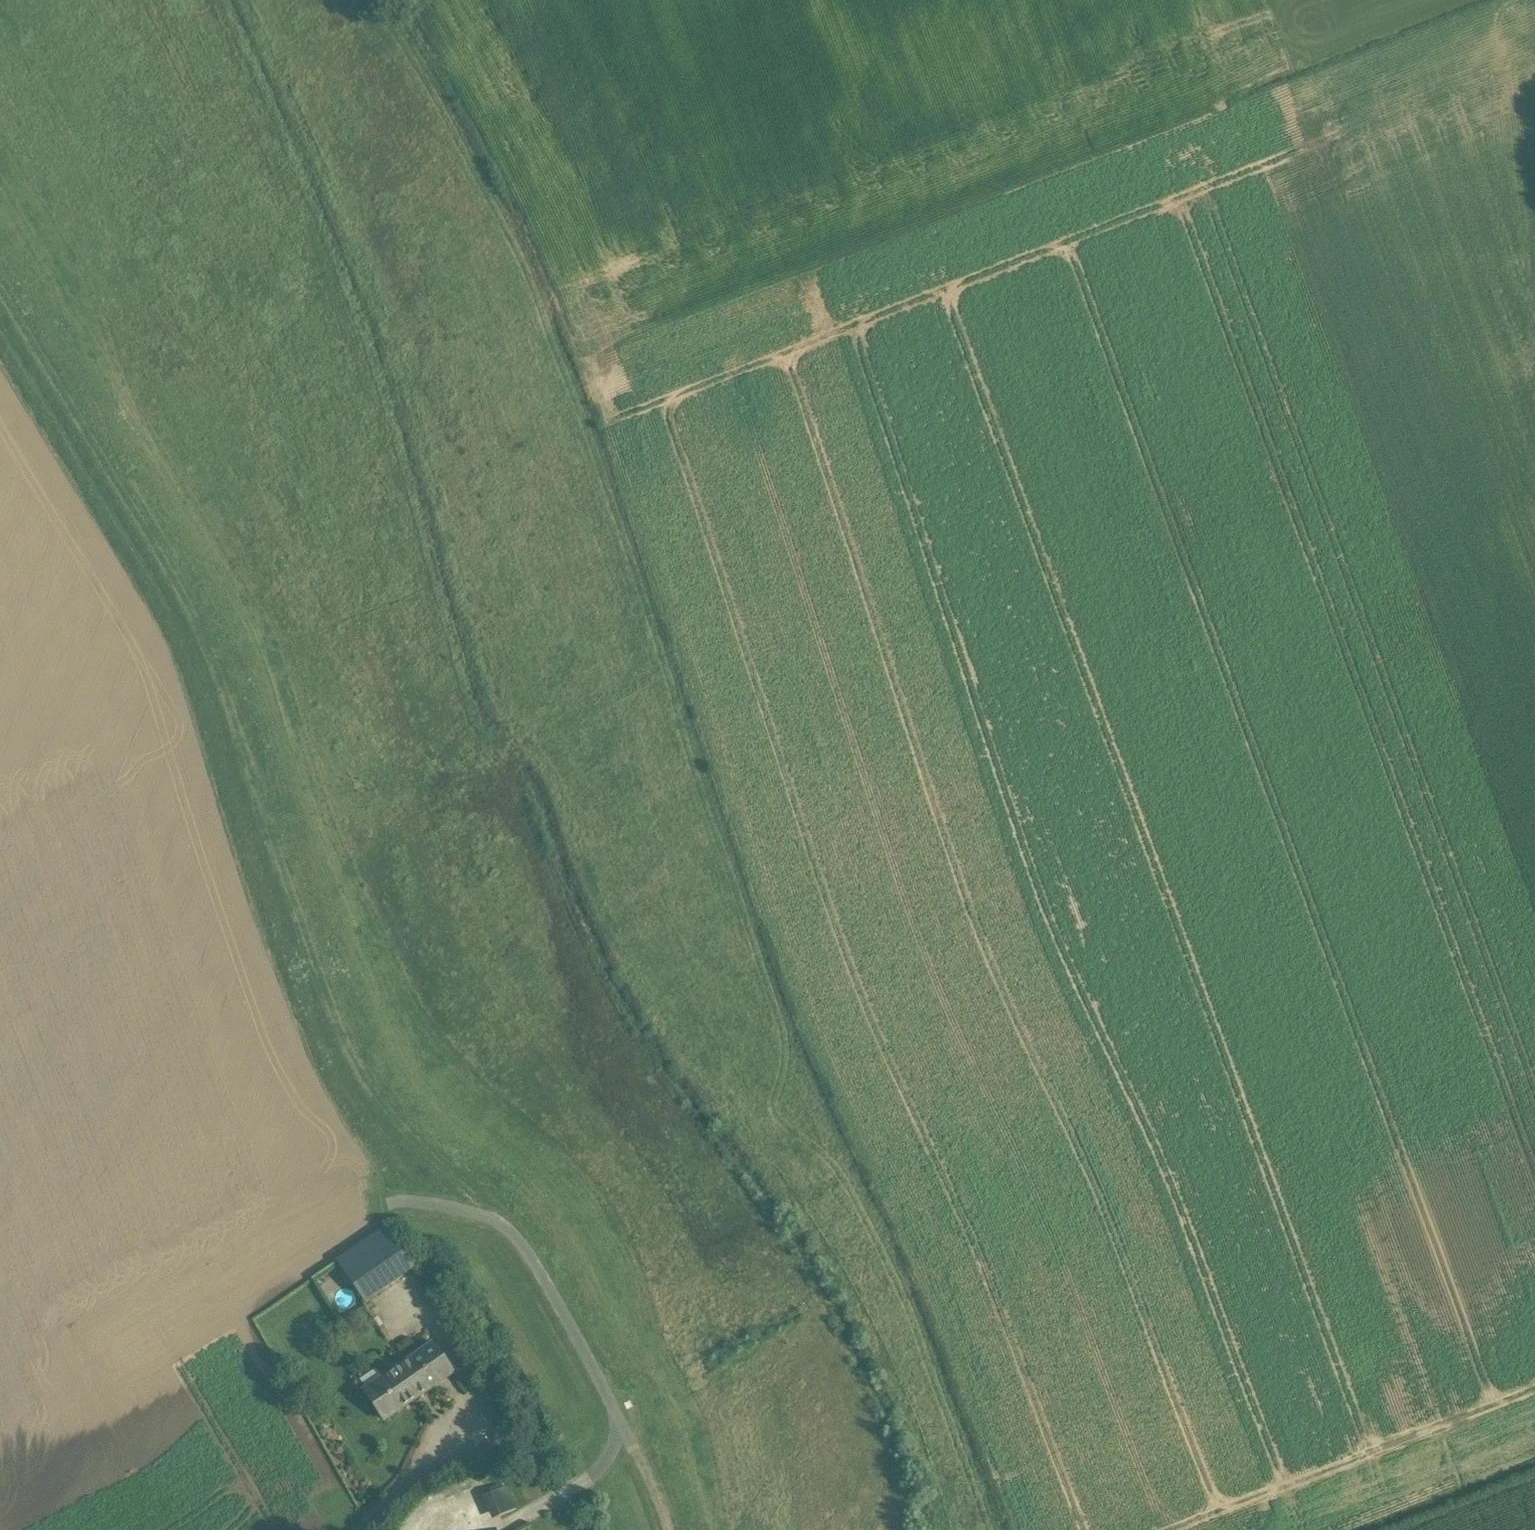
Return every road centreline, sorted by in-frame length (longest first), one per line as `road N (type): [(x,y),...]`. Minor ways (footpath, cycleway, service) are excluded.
road 1 (track): [(0,283),(207,649),(361,1067),(402,1130),(493,1218)]

